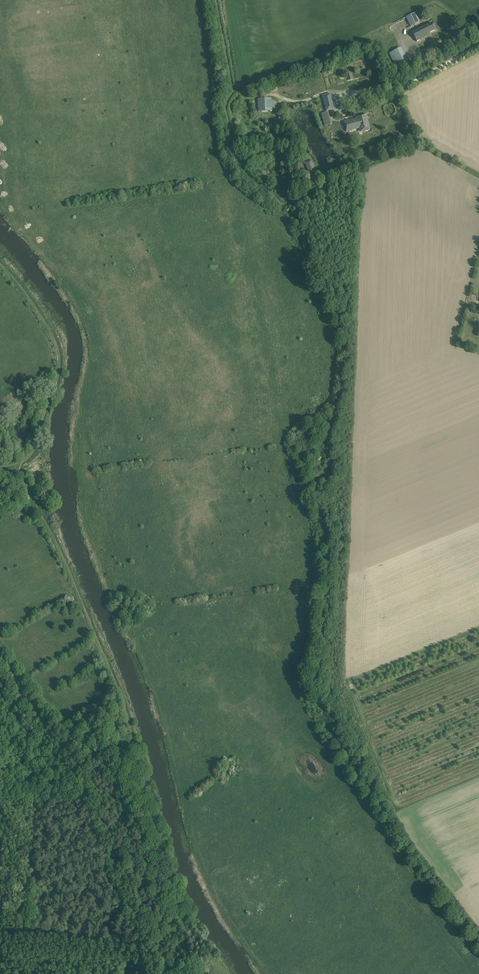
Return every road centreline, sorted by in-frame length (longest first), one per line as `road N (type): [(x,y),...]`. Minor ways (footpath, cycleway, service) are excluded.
road 1 (track): [(216,0),(235,91),(227,114),(246,173),(287,205),(369,171)]
road 2 (track): [(139,947),(77,777)]
road 3 (track): [(0,949),(142,956)]
road 4 (track): [(77,777),(0,658)]

